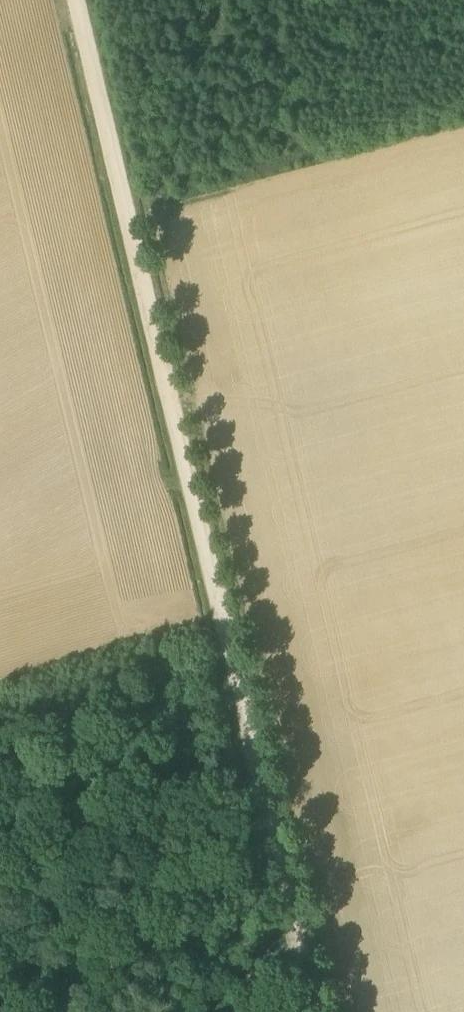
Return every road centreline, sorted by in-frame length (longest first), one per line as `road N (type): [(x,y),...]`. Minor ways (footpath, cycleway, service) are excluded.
road 1 (track): [(75,0),(314,1011)]

